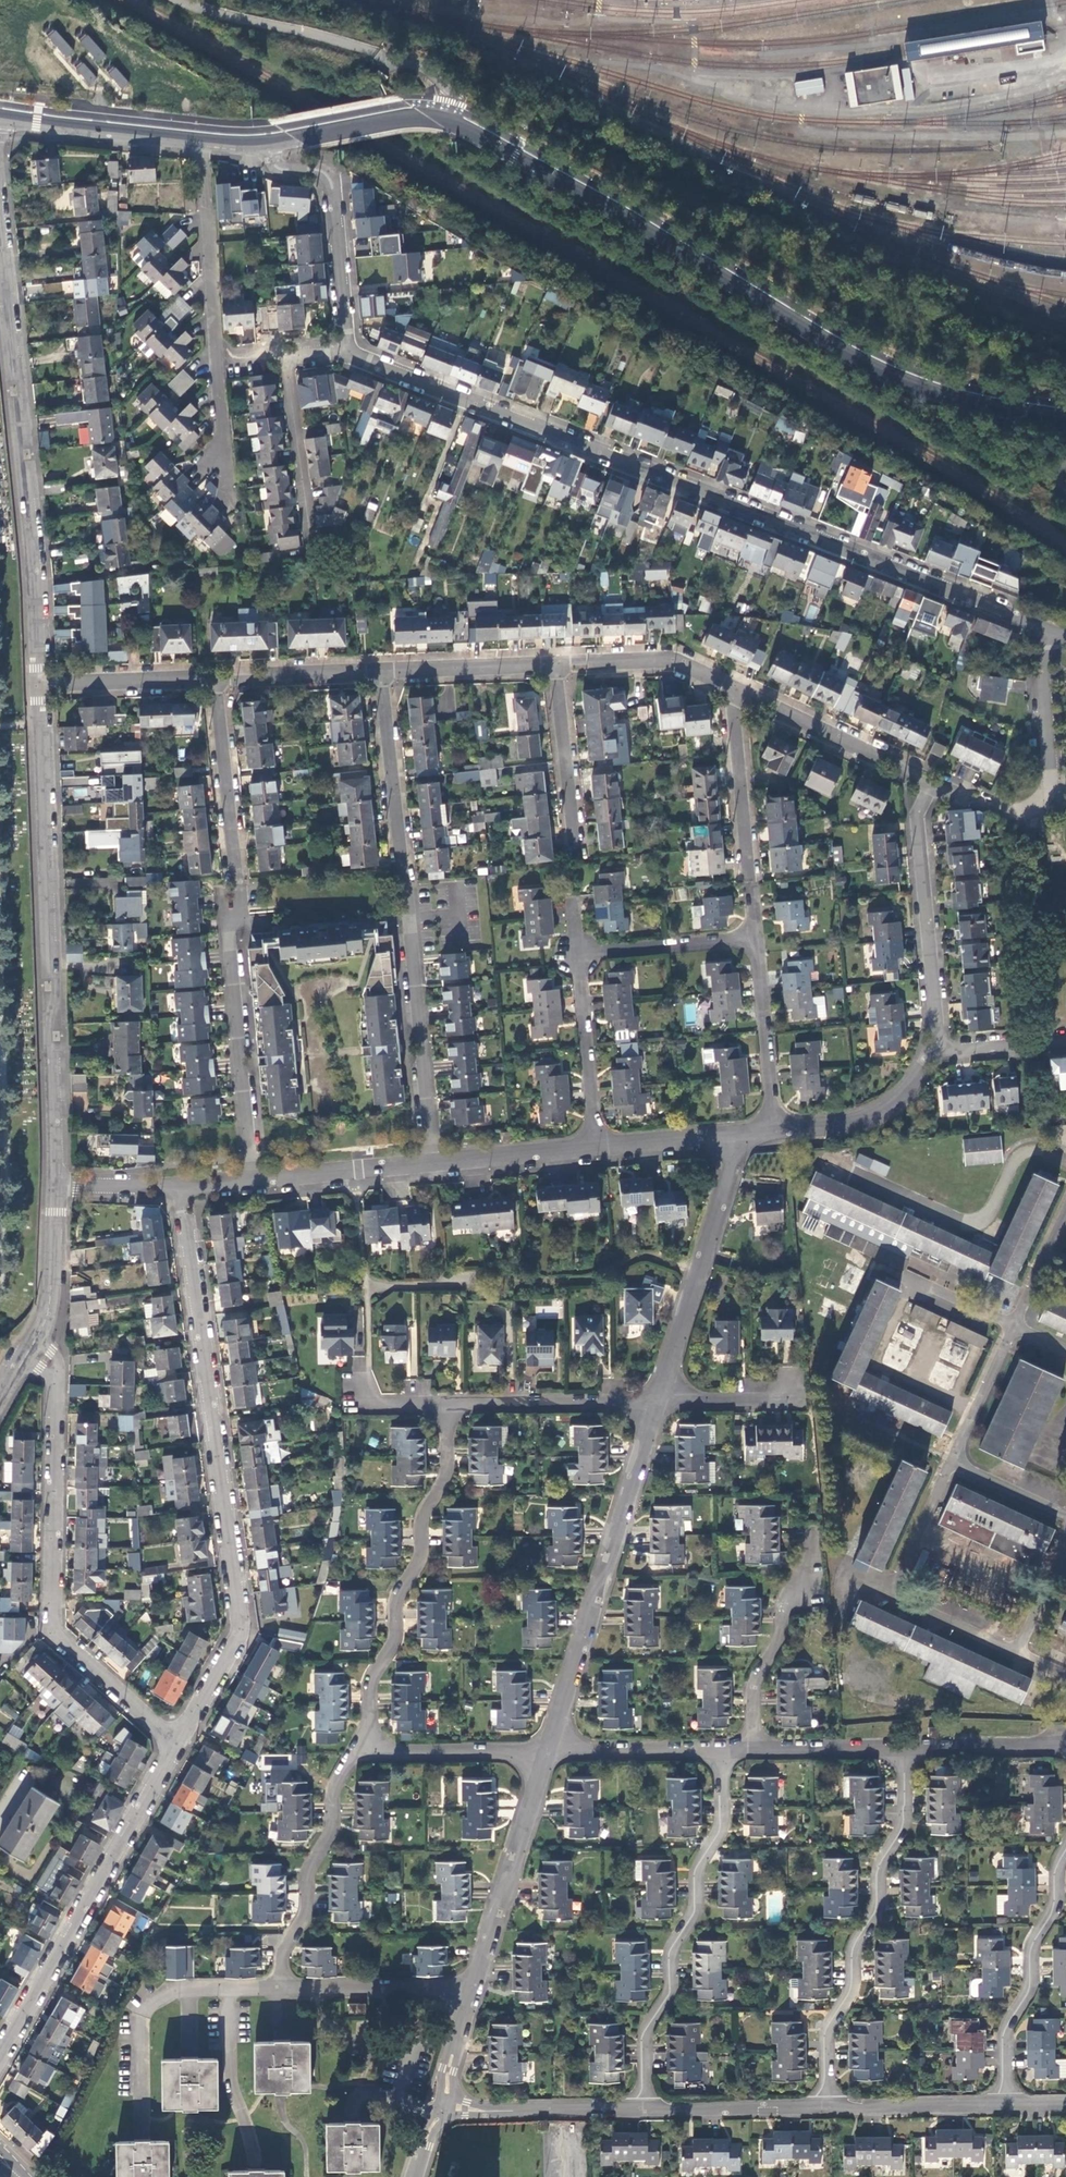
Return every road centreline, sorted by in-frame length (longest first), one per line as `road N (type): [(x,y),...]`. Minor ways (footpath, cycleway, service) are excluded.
road 1 (tertiary): [(271,142),(403,118),(450,121),(633,215),(885,368),(1065,414)]
road 2 (residential): [(1052,637),(1038,619),(347,342)]
road 3 (residential): [(176,1186),(243,1634),(175,1749)]
road 4 (residential): [(35,687),(55,1184)]
road 5 (residential): [(175,1749),(51,1634),(56,1396),(47,1359),(30,1350)]
road 6 (residential): [(0,232),(35,687)]
road 7 (residential): [(207,140),(241,556)]
road 8 (residential): [(670,1387),(549,1756)]
road 9 (residential): [(583,947),(760,929),(774,1129)]
road 10 (residential): [(644,2109),(645,2038),(670,1998),(672,1956),(695,1915),(698,1873),(721,1834),(723,1772),(735,1758)]
road 11 (residential): [(905,1755),(904,1830),(877,1873),(878,1916),(852,1956),(852,1997),(826,2042),(829,2107)]
road 12 (residential): [(367,1755),(369,1691),(394,1645),(396,1604),(421,1563),(422,1519),(446,1481),(446,1417)]
road 13 (residential): [(175,1749),(0,2057)]
road 14 (residential): [(929,776),(1004,808),(1030,808),(1049,797),(1052,637)]
road 15 (residential): [(929,776),(917,823),(940,1052)]
road 16 (residential): [(256,1178),(234,911)]
road 17 (residential): [(279,1994),(279,1960),(304,1920),(306,1879),(331,1838),(332,1794),(367,1755)]
road 18 (residential): [(1005,2105),(1006,2036),(1031,1992),(1033,1950),(1056,1913),(1057,1868),(1065,1854)]
road 19 (residential): [(744,1132),(670,1387)]
road 20 (residential): [(429,1162),(402,906)]
road 21 (residential): [(735,1758),(753,1739),(754,1689),(781,1641),(785,1608),(814,1578),(814,1535)]
road 22 (residential): [(549,1756),(474,1993)]
road 23 (residential): [(347,342),(331,180),(320,169),(279,167),(271,142)]
road 24 (residential): [(733,686),(759,912)]
road 25 (residential): [(446,1417),(670,1387)]
road 26 (residential): [(733,686),(929,776)]
road 27 (tertiary): [(0,118),(207,140)]
road 28 (residential): [(235,886),(212,680)]
road 29 (residential): [(644,2109),(438,2107)]
road 30 (residential): [(399,875),(378,673)]
road 31 (residential): [(285,350),(313,550)]
road 32 (residential): [(561,666),(577,867)]
road 33 (residential): [(597,1146),(583,947)]
road 34 (unclassified): [(474,1993),(279,1994)]
road 35 (residential): [(940,1052),(915,1083),(867,1117),(774,1129)]
road 36 (residential): [(735,1758),(549,1756)]
road 37 (residential): [(829,2107),(644,2109)]
road 38 (residential): [(378,673),(561,666)]
road 39 (residential): [(549,1756),(367,1755)]
road 40 (residential): [(561,666),(674,661),(733,686)]
road 41 (residential): [(35,687),(212,680)]
road 42 (residential): [(1005,2105),(829,2107)]
road 43 (residential): [(429,1162),(256,1178)]
road 44 (residential): [(55,1184),(49,1306),(30,1350)]
road 45 (residential): [(905,1755),(735,1758)]
road 46 (residential): [(597,1146),(429,1162)]
road 47 (residential): [(212,680),(378,673)]
road 48 (residential): [(1065,1752),(905,1755)]
road 49 (unclassified): [(279,1994),(165,1995),(138,2017)]
road 50 (residential): [(744,1132),(597,1146)]
road 51 (residential): [(1065,1041),(940,1052)]
road 52 (residential): [(670,1387),(793,1382)]
road 53 (residential): [(176,1186),(55,1184)]

